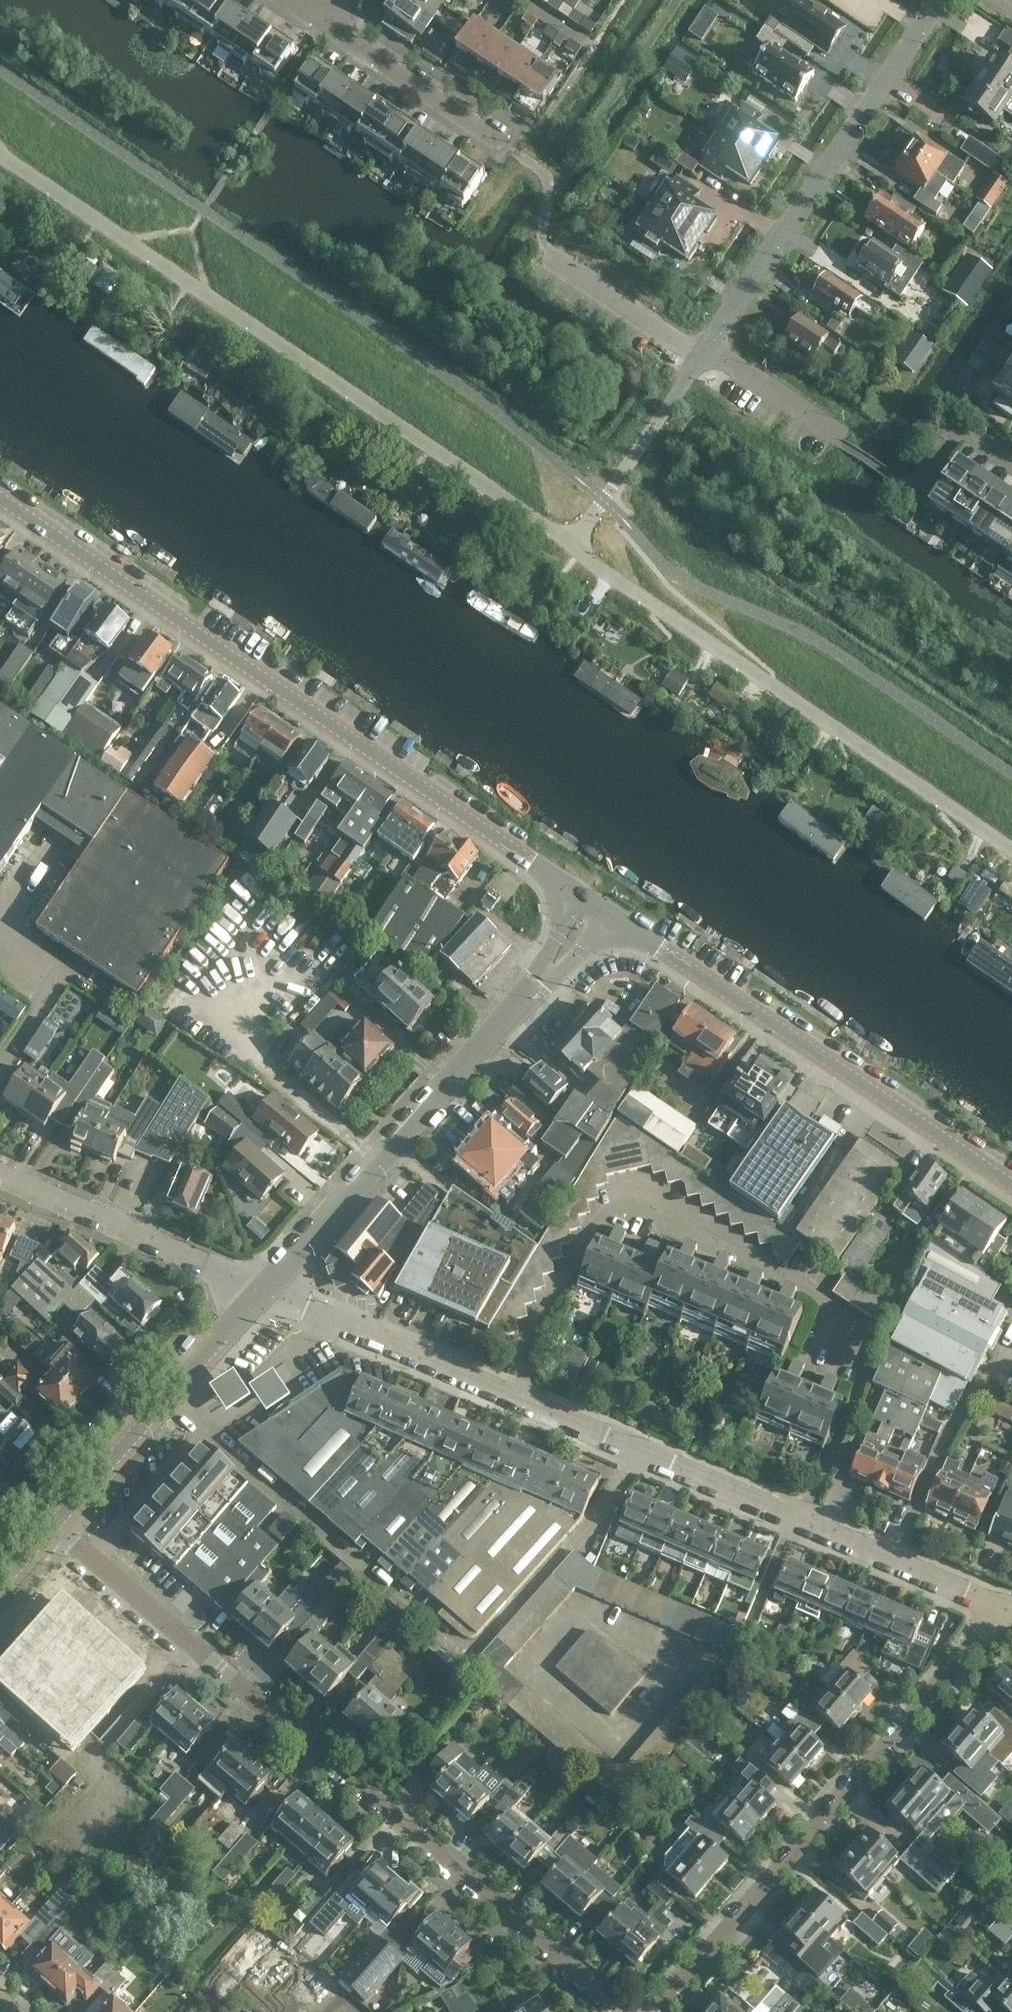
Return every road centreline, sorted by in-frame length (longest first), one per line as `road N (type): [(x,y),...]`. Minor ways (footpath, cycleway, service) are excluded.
road 1 (residential): [(997,1602),(264,1289)]
road 2 (tertiary): [(597,907),(0,497)]
road 3 (residential): [(573,549),(0,156)]
road 4 (residential): [(605,501),(943,0)]
road 5 (residential): [(194,1635),(614,2011)]
road 6 (residential): [(654,2011),(968,1661),(997,1602)]
road 7 (residential): [(573,549),(1011,850)]
road 8 (tertiary): [(264,1289),(565,957),(597,907)]
road 9 (tertiary): [(1011,1186),(597,907)]
road 10 (tertiary): [(64,1520),(264,1289)]
road 11 (residential): [(264,1289),(0,1177)]
road 12 (residential): [(510,148),(332,24)]
road 13 (unclassified): [(64,1520),(194,1635)]

